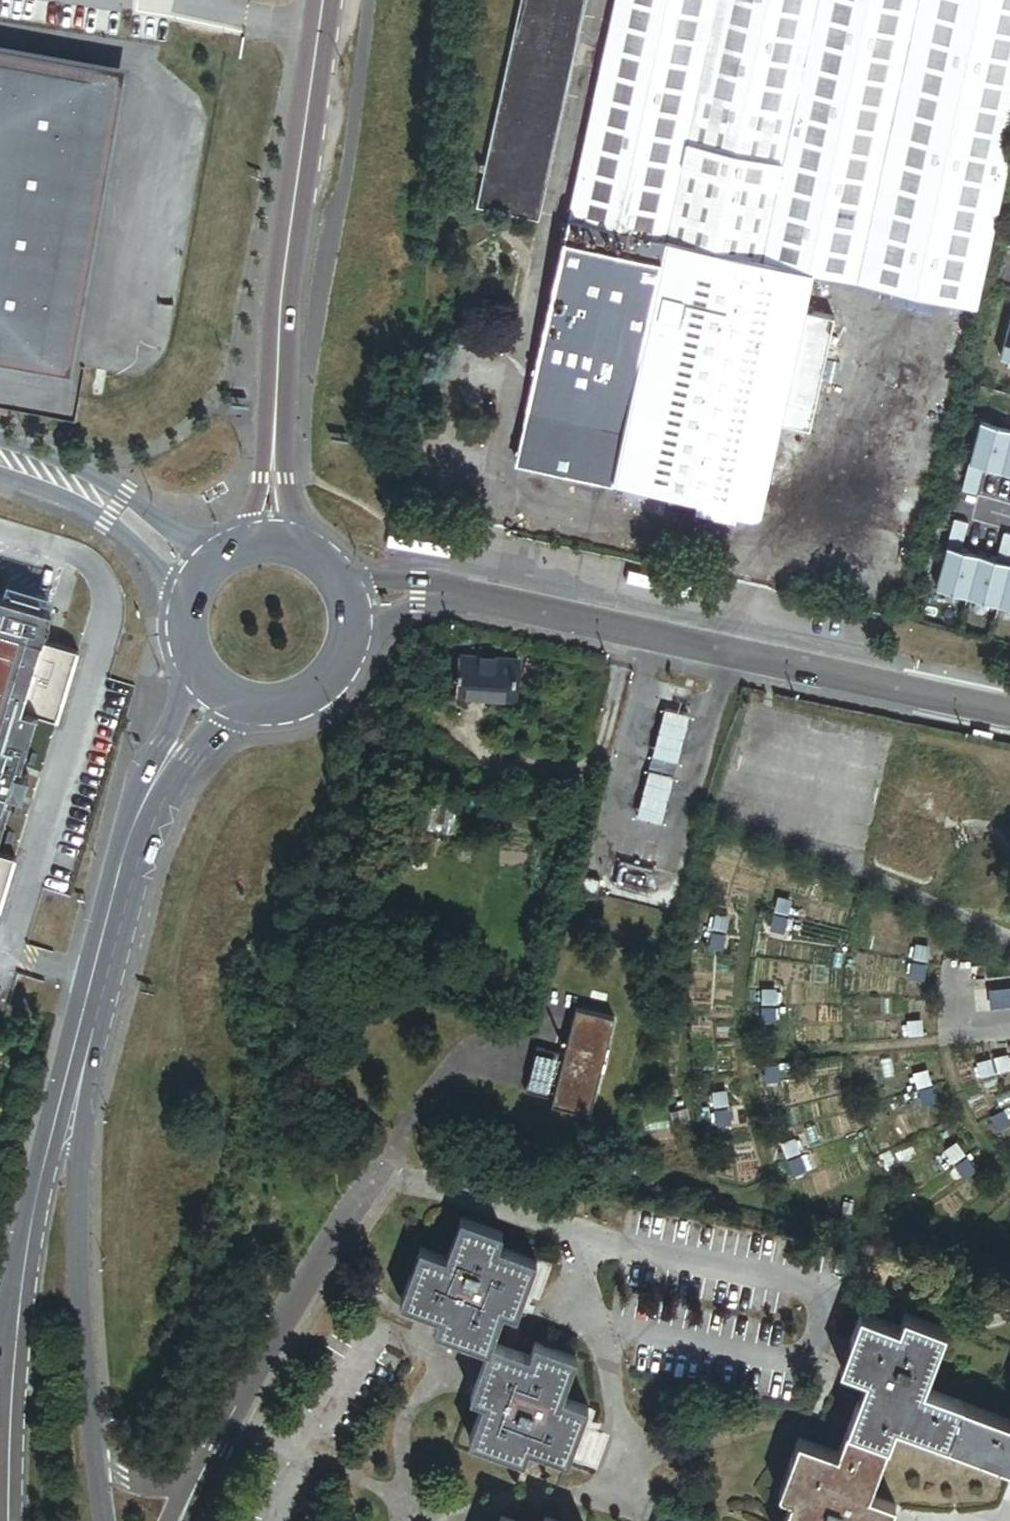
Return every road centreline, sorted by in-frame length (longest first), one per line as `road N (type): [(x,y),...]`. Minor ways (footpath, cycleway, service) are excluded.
road 1 (tertiary): [(414,593),(475,598),(1009,712)]
road 2 (primary): [(272,477),(285,284),(323,0)]
road 3 (residential): [(193,1492),(382,1170)]
road 4 (primary): [(77,1097),(139,833),(178,749)]
road 5 (primary): [(83,1457),(77,1097)]
road 6 (primary): [(18,1320),(40,1179),(77,1097)]
road 7 (tertiary): [(9,1520),(18,1320)]
road 8 (primary): [(251,714),(305,708),(327,692),(354,645)]
road 9 (tertiary): [(0,458),(66,479),(115,507)]

